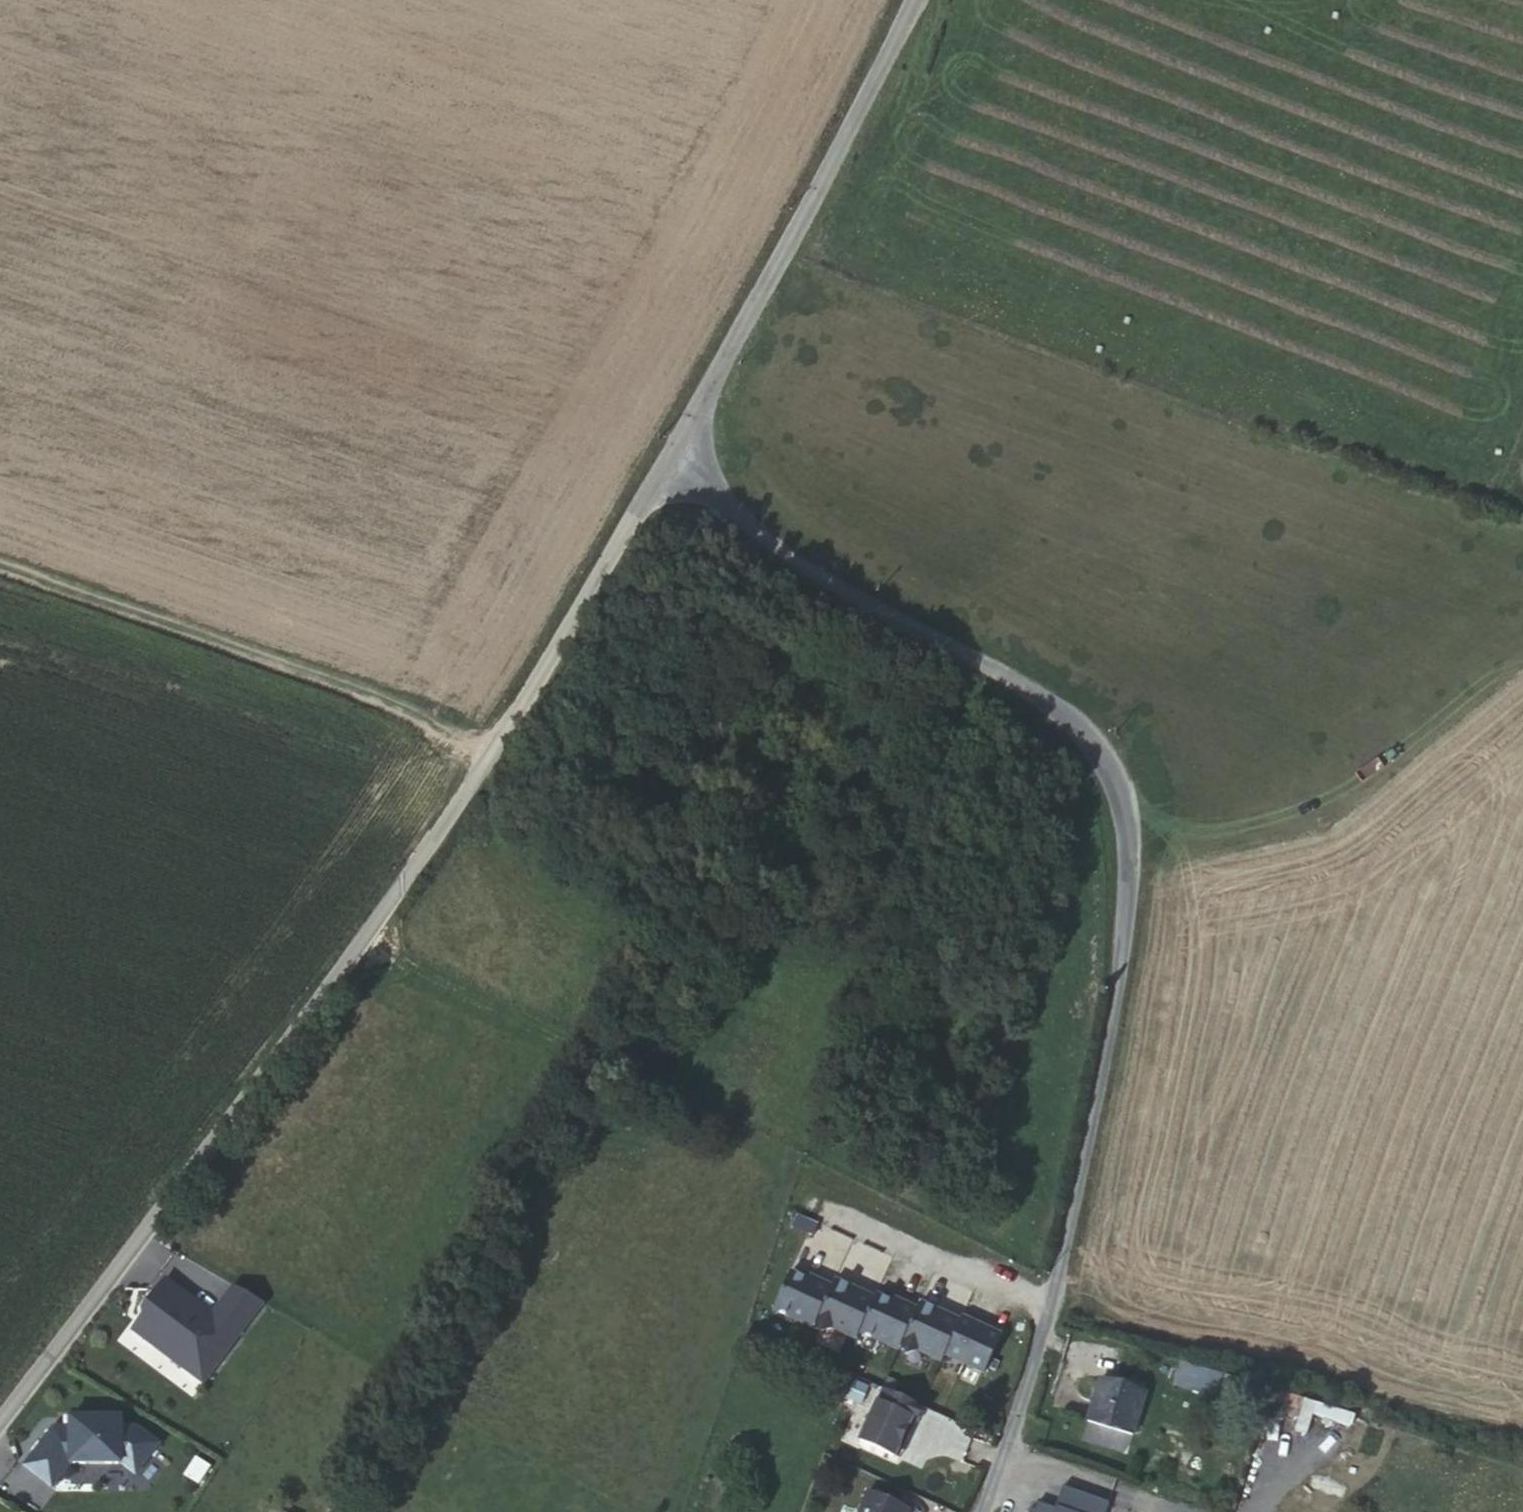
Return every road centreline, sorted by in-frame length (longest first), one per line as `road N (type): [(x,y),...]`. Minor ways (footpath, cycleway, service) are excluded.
road 1 (tertiary): [(985,1511),(1052,1304),(1116,997),(1131,863),(1123,805),(1106,762),(1076,727),(772,549),(666,466)]
road 2 (tertiary): [(666,466),(456,809),(0,1416)]
road 3 (tertiary): [(912,0),(666,466)]

